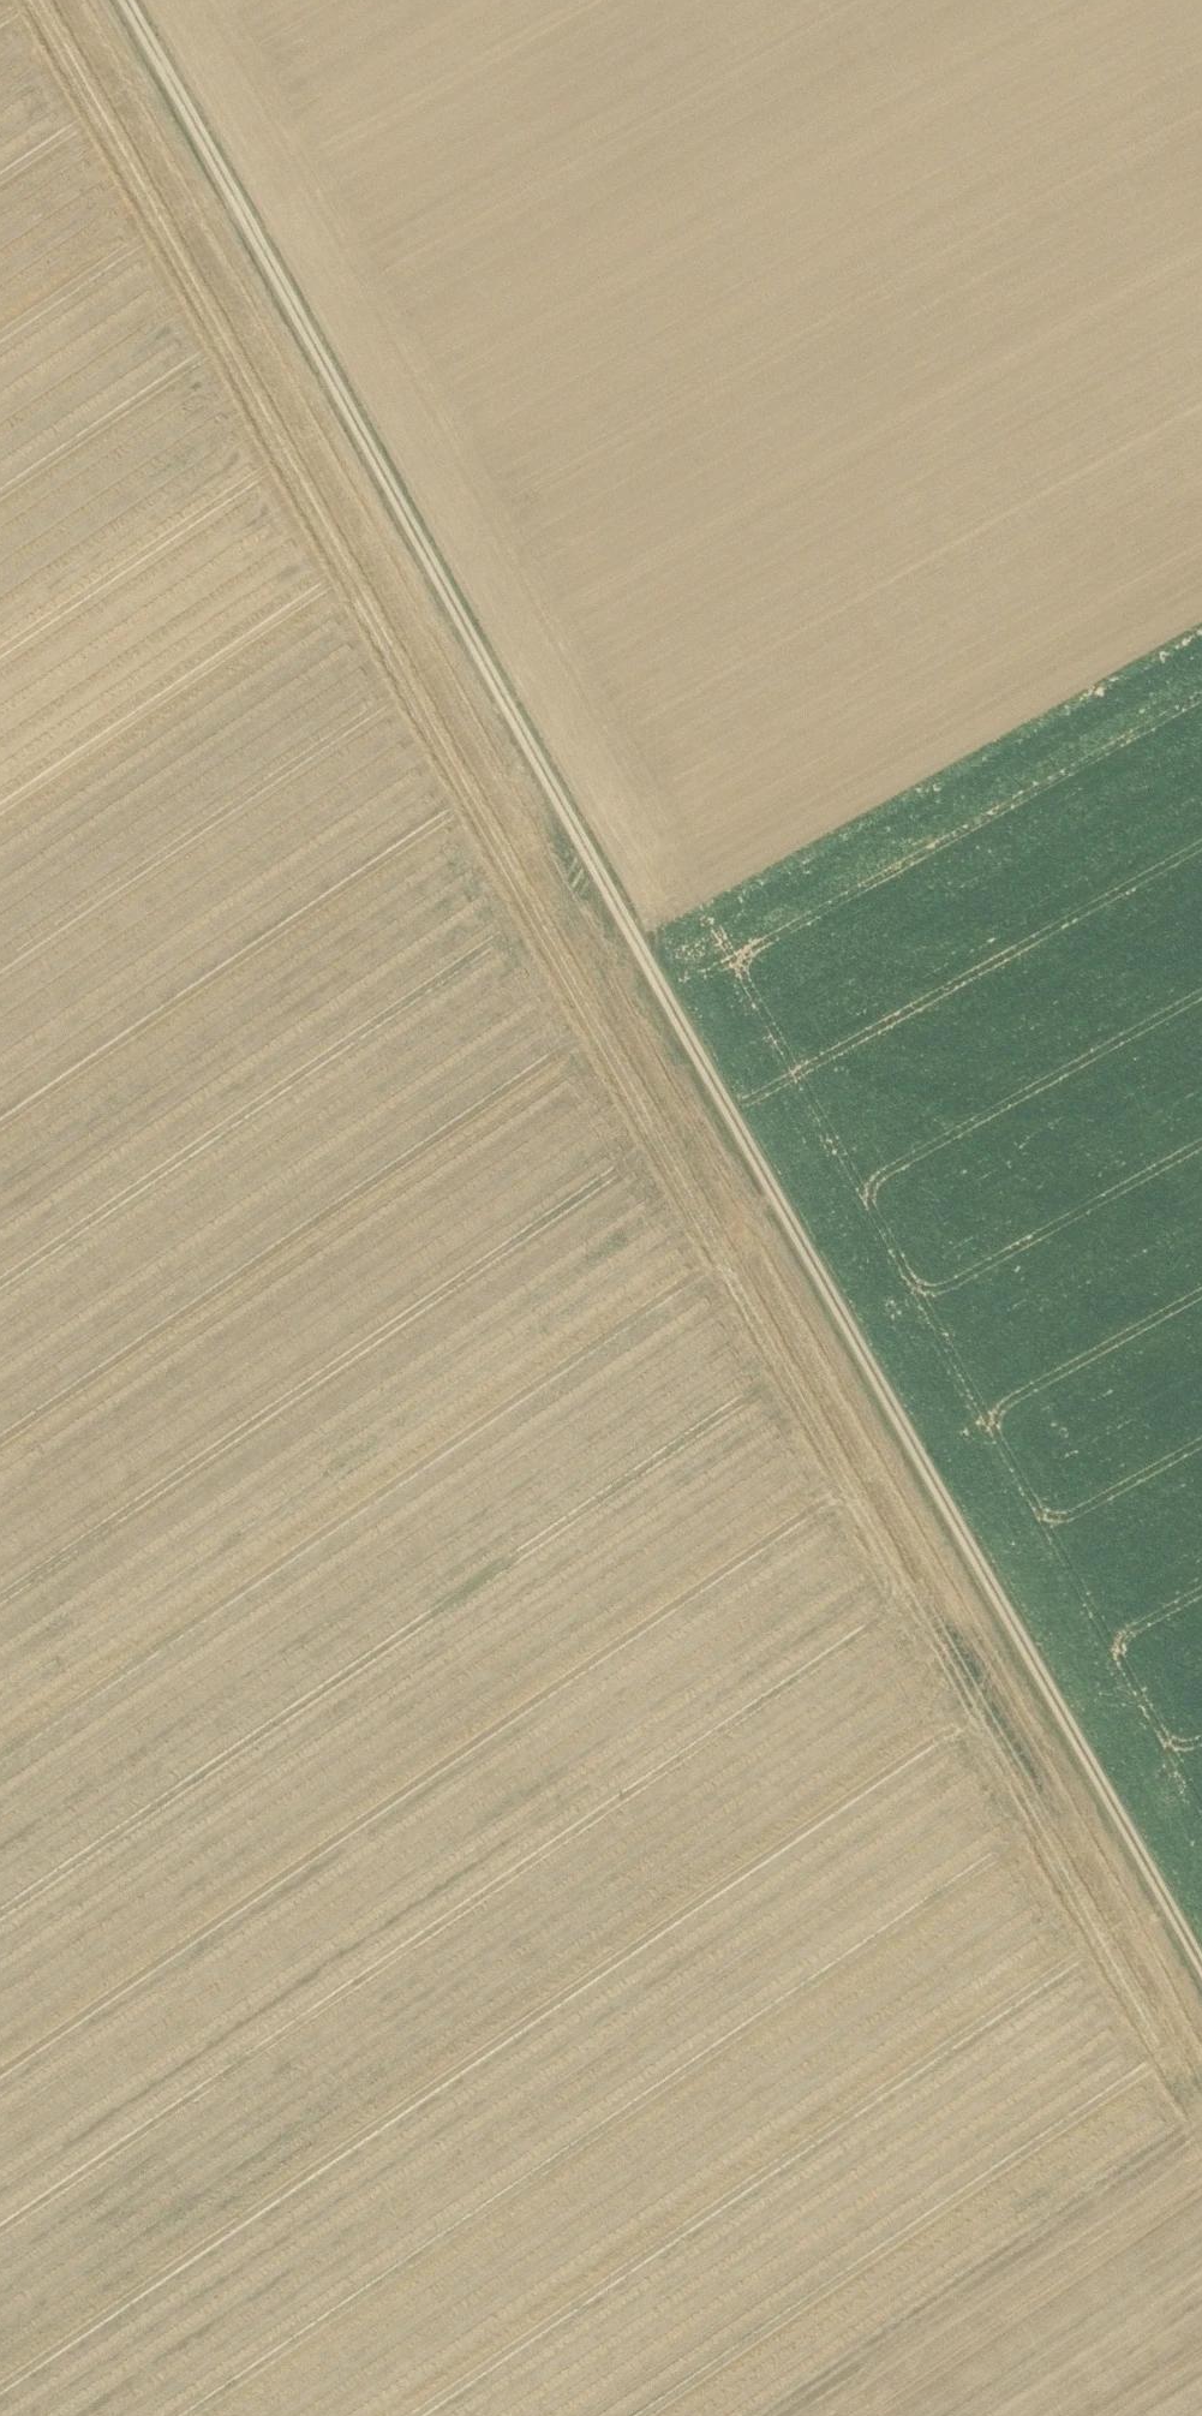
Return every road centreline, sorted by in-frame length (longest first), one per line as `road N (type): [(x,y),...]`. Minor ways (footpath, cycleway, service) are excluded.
road 1 (track): [(1201,1970),(121,0)]

